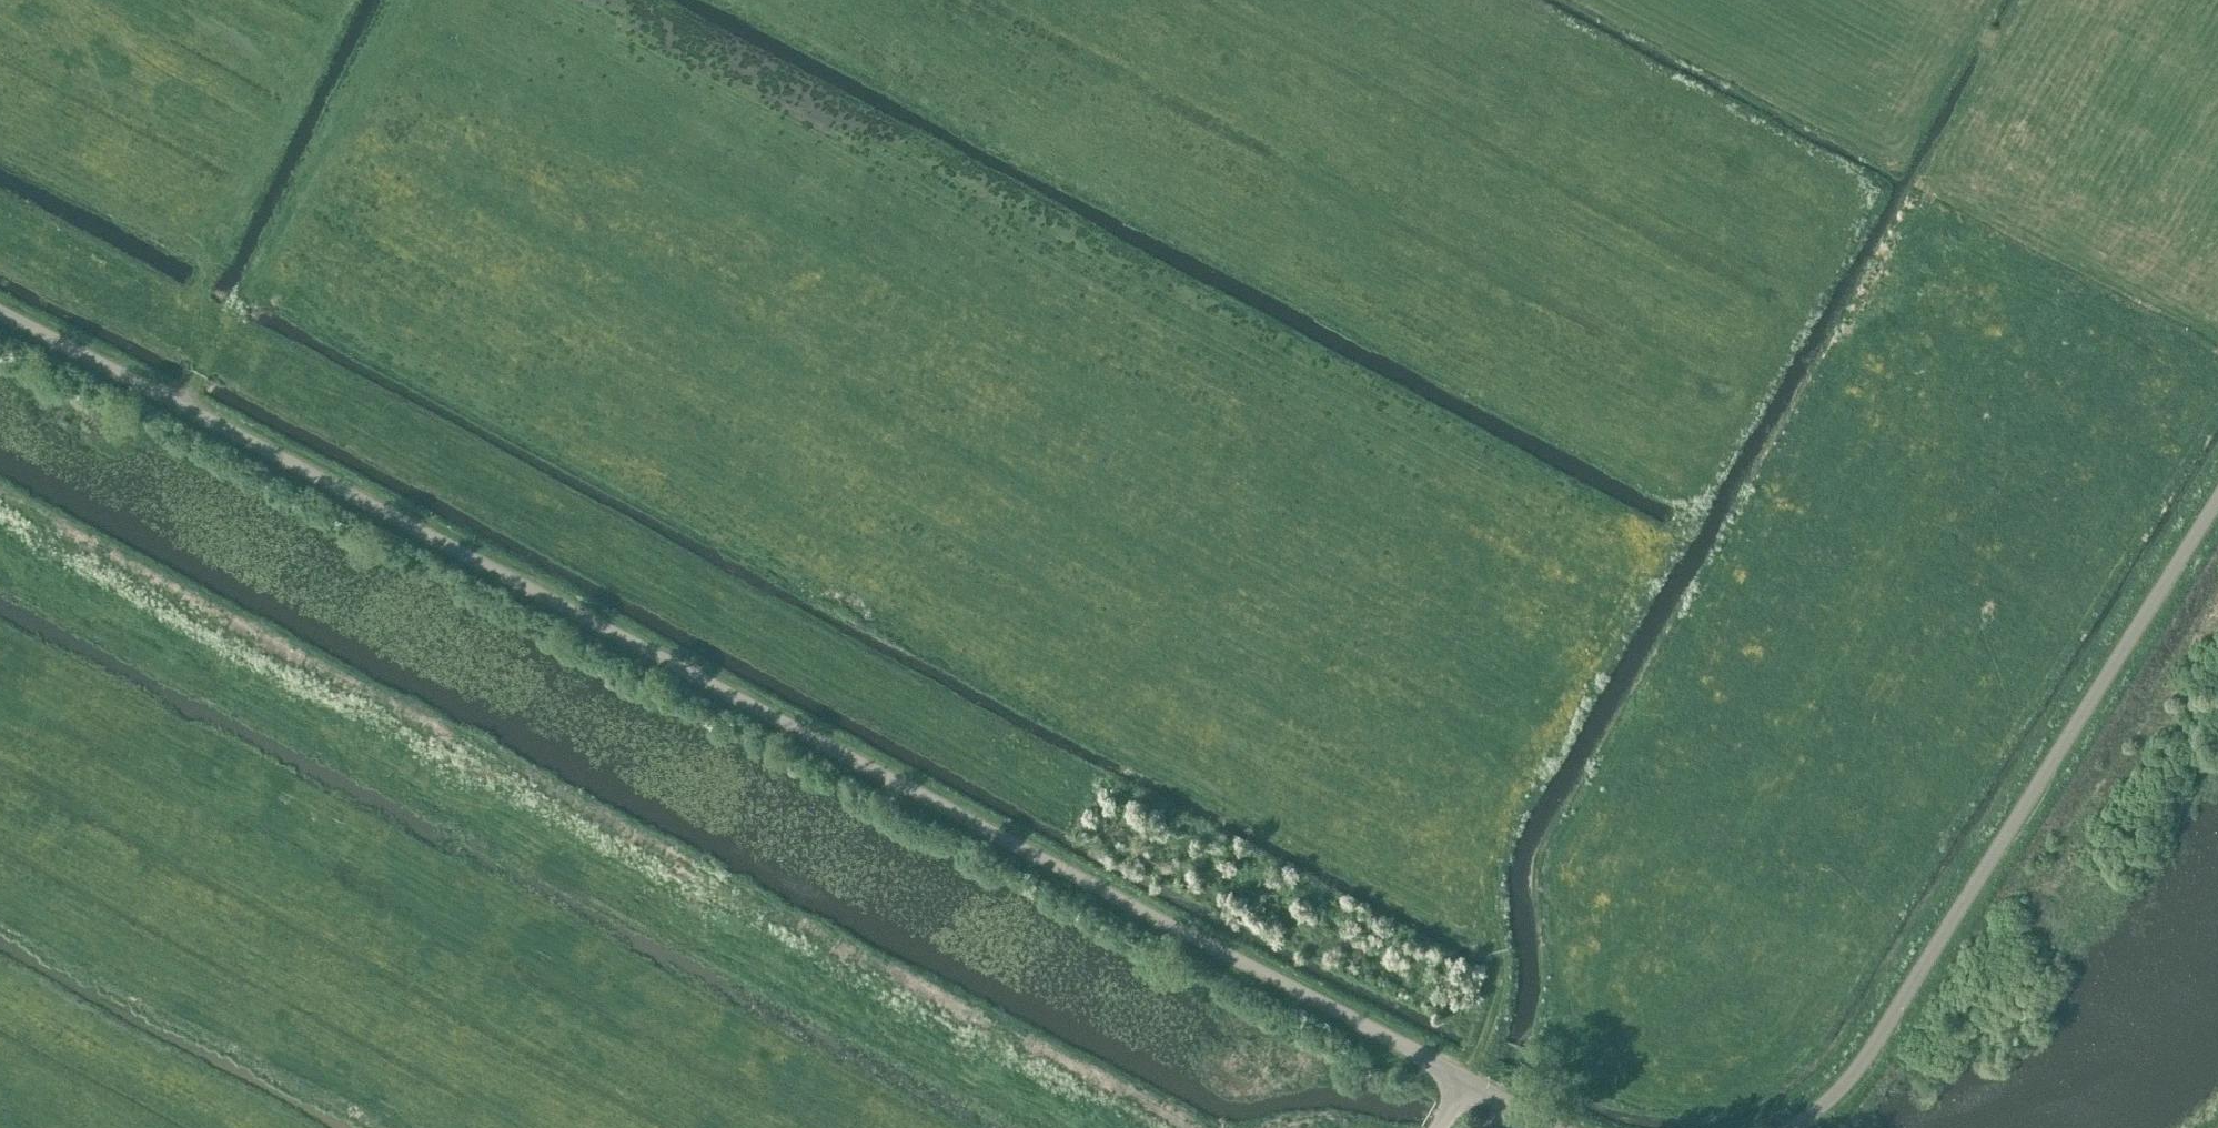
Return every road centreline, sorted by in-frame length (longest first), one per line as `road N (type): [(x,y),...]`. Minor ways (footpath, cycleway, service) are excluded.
road 1 (unclassified): [(1470,1084),(0,300)]
road 2 (unclassified): [(1804,1127),(1844,1097),(1892,1035),(2217,506)]

